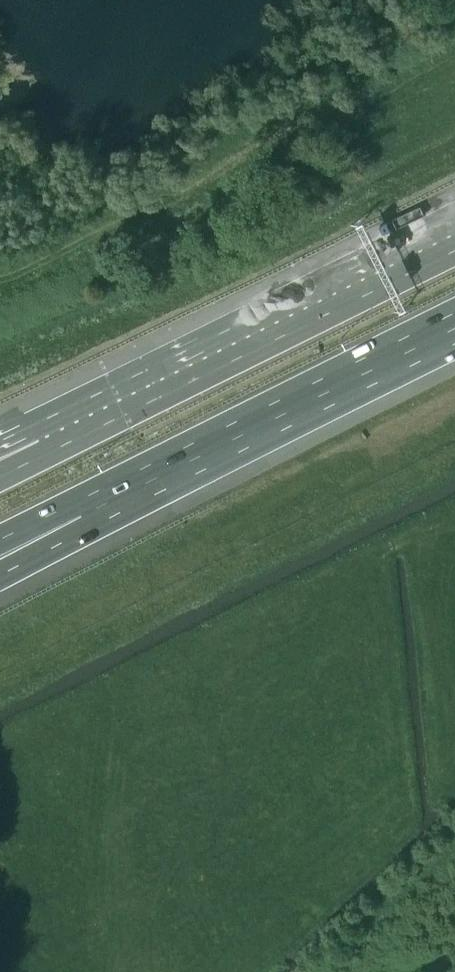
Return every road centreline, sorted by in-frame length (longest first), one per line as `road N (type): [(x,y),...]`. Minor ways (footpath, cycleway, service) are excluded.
road 1 (motorway): [(454,233),(38,441)]
road 2 (motorway): [(80,516),(454,328)]

